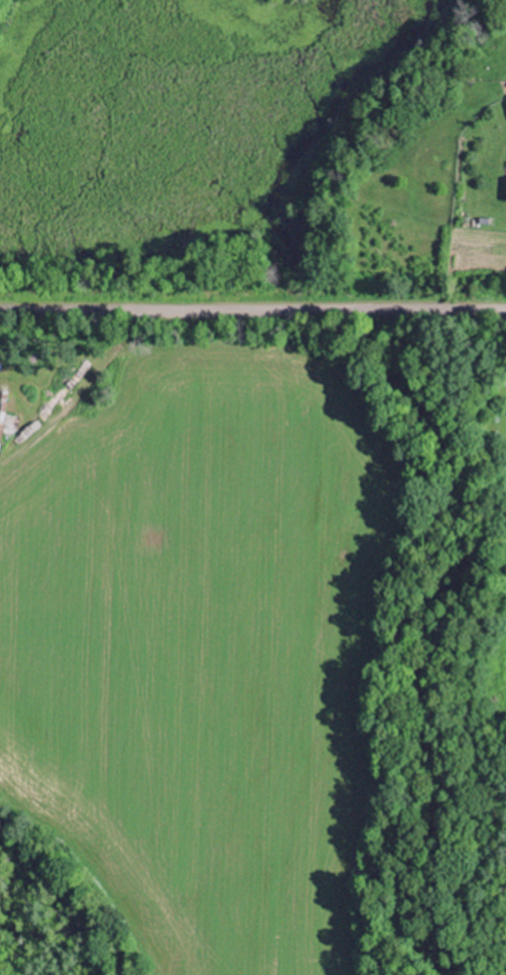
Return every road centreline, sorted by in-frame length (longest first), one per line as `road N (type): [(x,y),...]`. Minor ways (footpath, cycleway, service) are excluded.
road 1 (residential): [(0,308),(505,305)]

